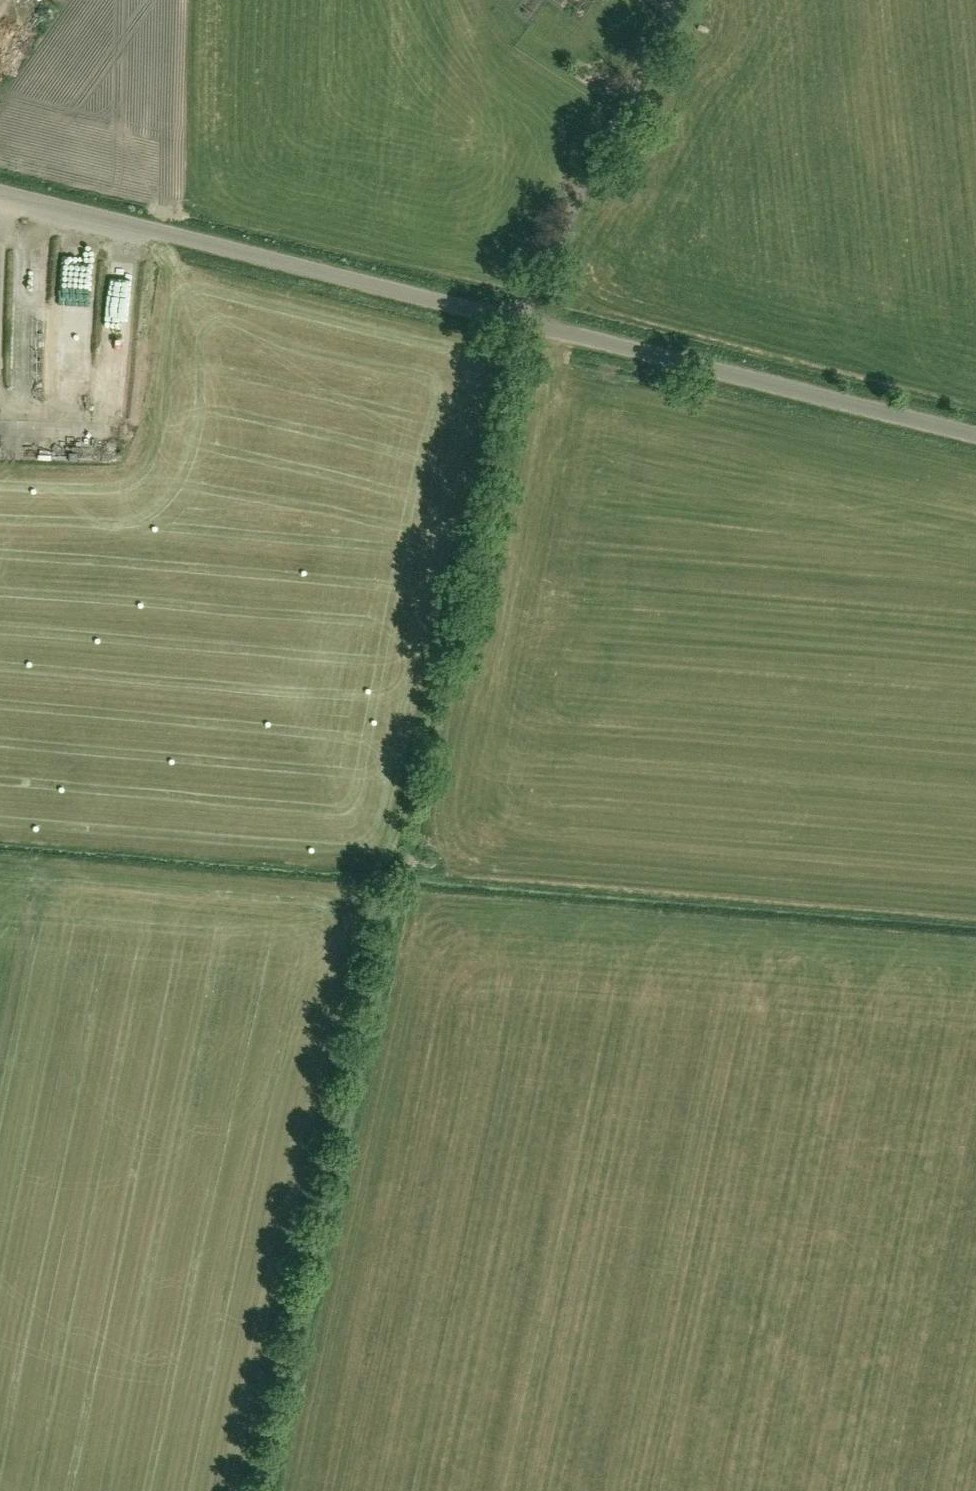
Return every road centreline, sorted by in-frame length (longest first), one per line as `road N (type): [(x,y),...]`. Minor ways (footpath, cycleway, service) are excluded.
road 1 (unclassified): [(517,323),(0,194)]
road 2 (unclassified): [(517,323),(975,434)]

